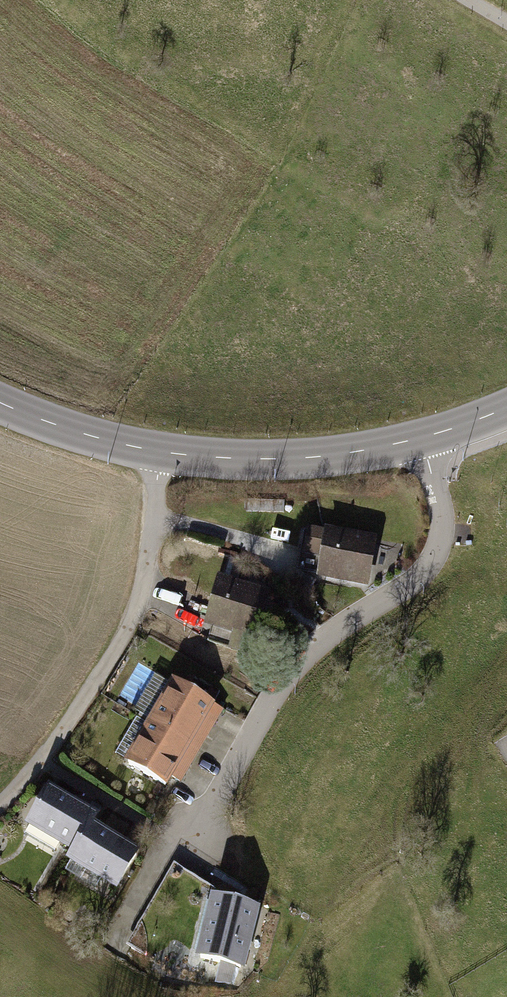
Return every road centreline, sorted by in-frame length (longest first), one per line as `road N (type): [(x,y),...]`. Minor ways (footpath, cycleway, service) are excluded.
road 1 (residential): [(424,439),(445,518),(441,546),(426,568),(296,668),(184,847)]
road 2 (residential): [(157,452),(136,607),(39,760)]
road 3 (tertiary): [(424,439),(339,457),(255,461),(157,452)]
road 4 (tertiary): [(157,452),(73,436),(0,407)]

